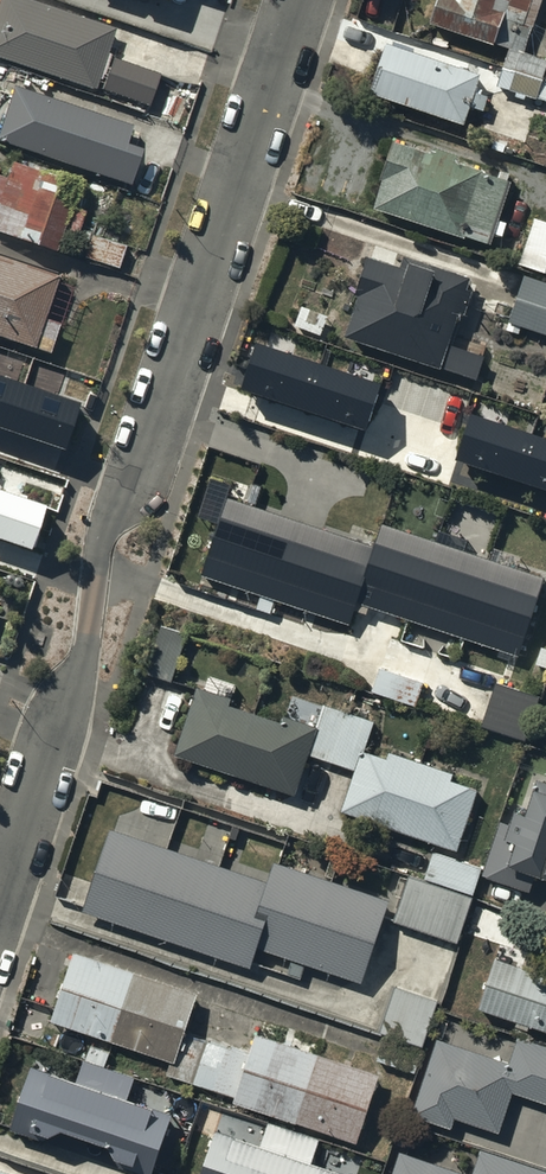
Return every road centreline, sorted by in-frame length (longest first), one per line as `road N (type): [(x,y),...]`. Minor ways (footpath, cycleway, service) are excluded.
road 1 (residential): [(299,0),(171,390),(110,515),(90,653),(0,897)]

